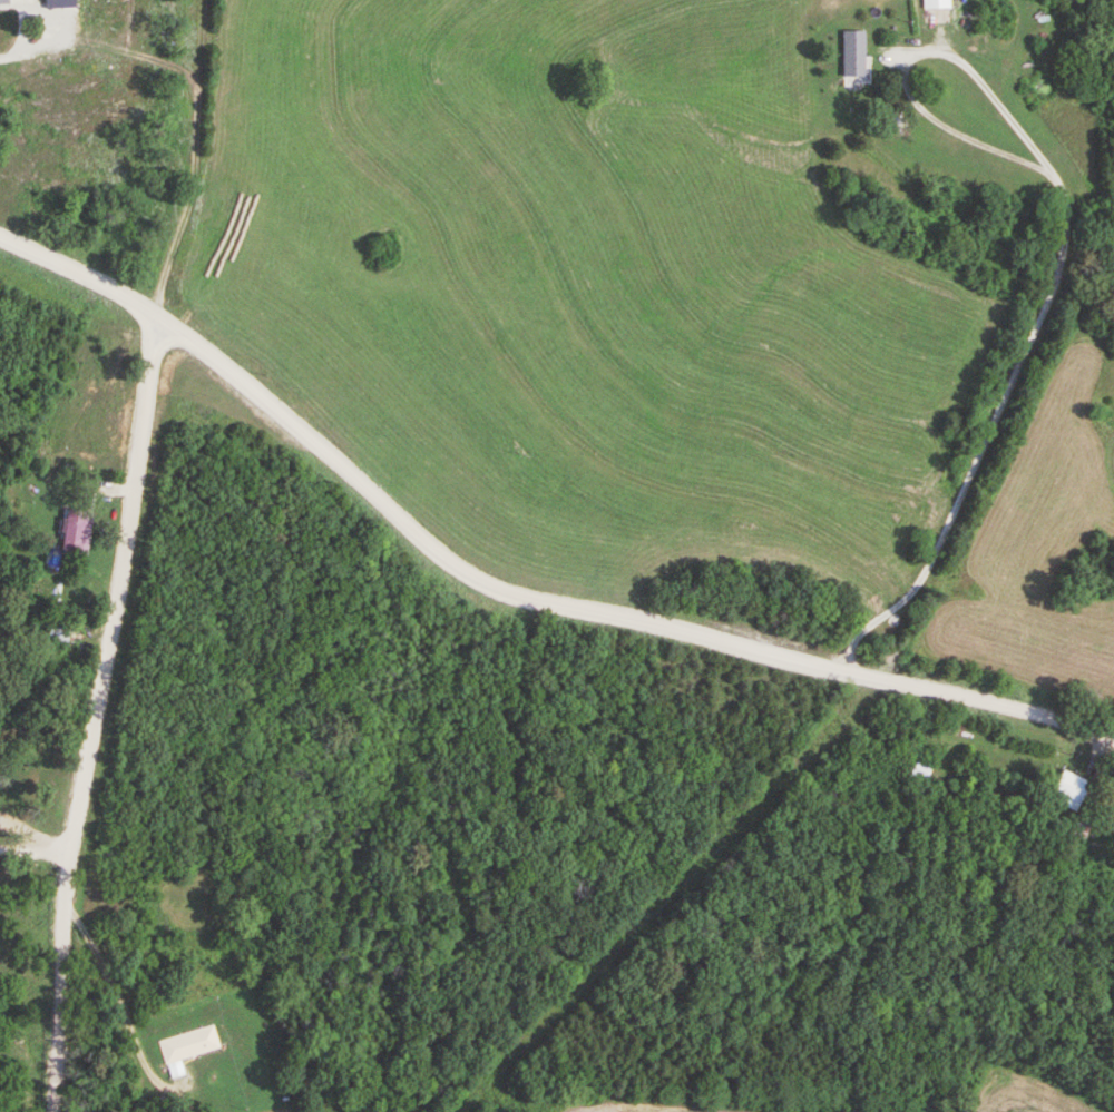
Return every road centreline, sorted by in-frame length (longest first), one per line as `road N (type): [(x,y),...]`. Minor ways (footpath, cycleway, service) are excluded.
road 1 (residential): [(1113,756),(906,670),(549,603),(465,568),(163,319)]
road 2 (residential): [(58,1111),(69,833),(163,319)]
road 3 (residential): [(163,319),(0,242)]

